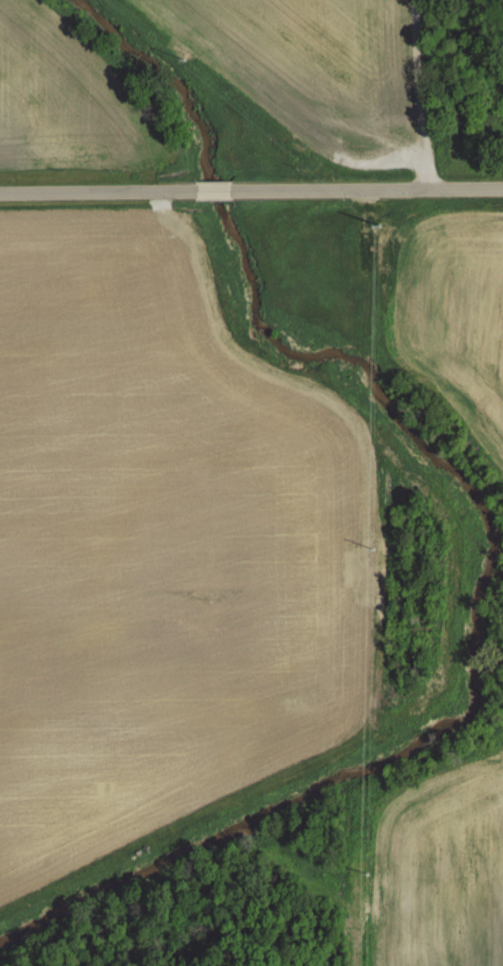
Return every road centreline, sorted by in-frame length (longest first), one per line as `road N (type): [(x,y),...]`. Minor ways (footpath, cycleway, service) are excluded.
road 1 (tertiary): [(0,194),(502,188)]

